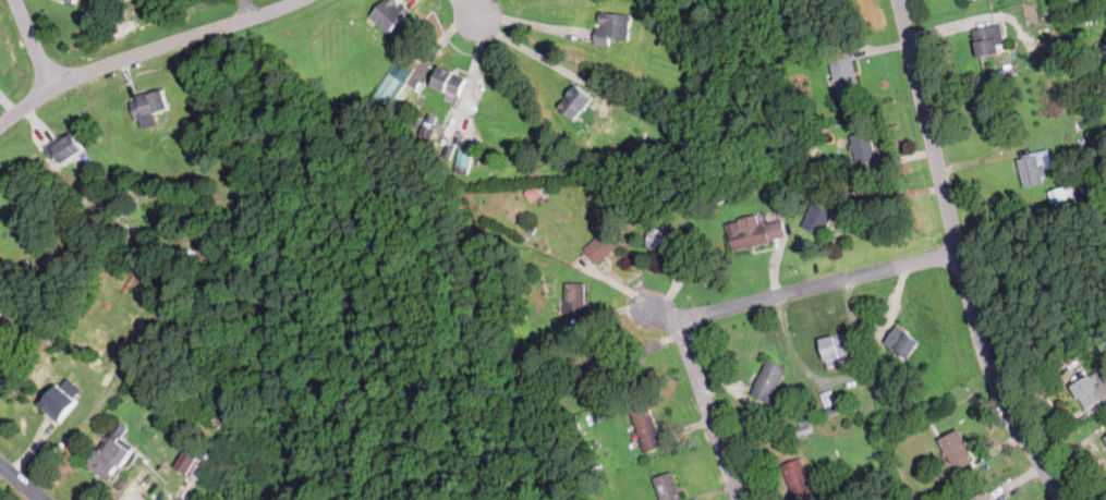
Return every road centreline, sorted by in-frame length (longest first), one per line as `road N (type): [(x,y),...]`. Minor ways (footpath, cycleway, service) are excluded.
road 1 (residential): [(1064,499),(982,352),(902,0)]
road 2 (residential): [(296,0),(62,81),(0,122)]
road 3 (residential): [(688,331),(685,324),(962,253)]
road 4 (residential): [(743,499),(688,331)]

